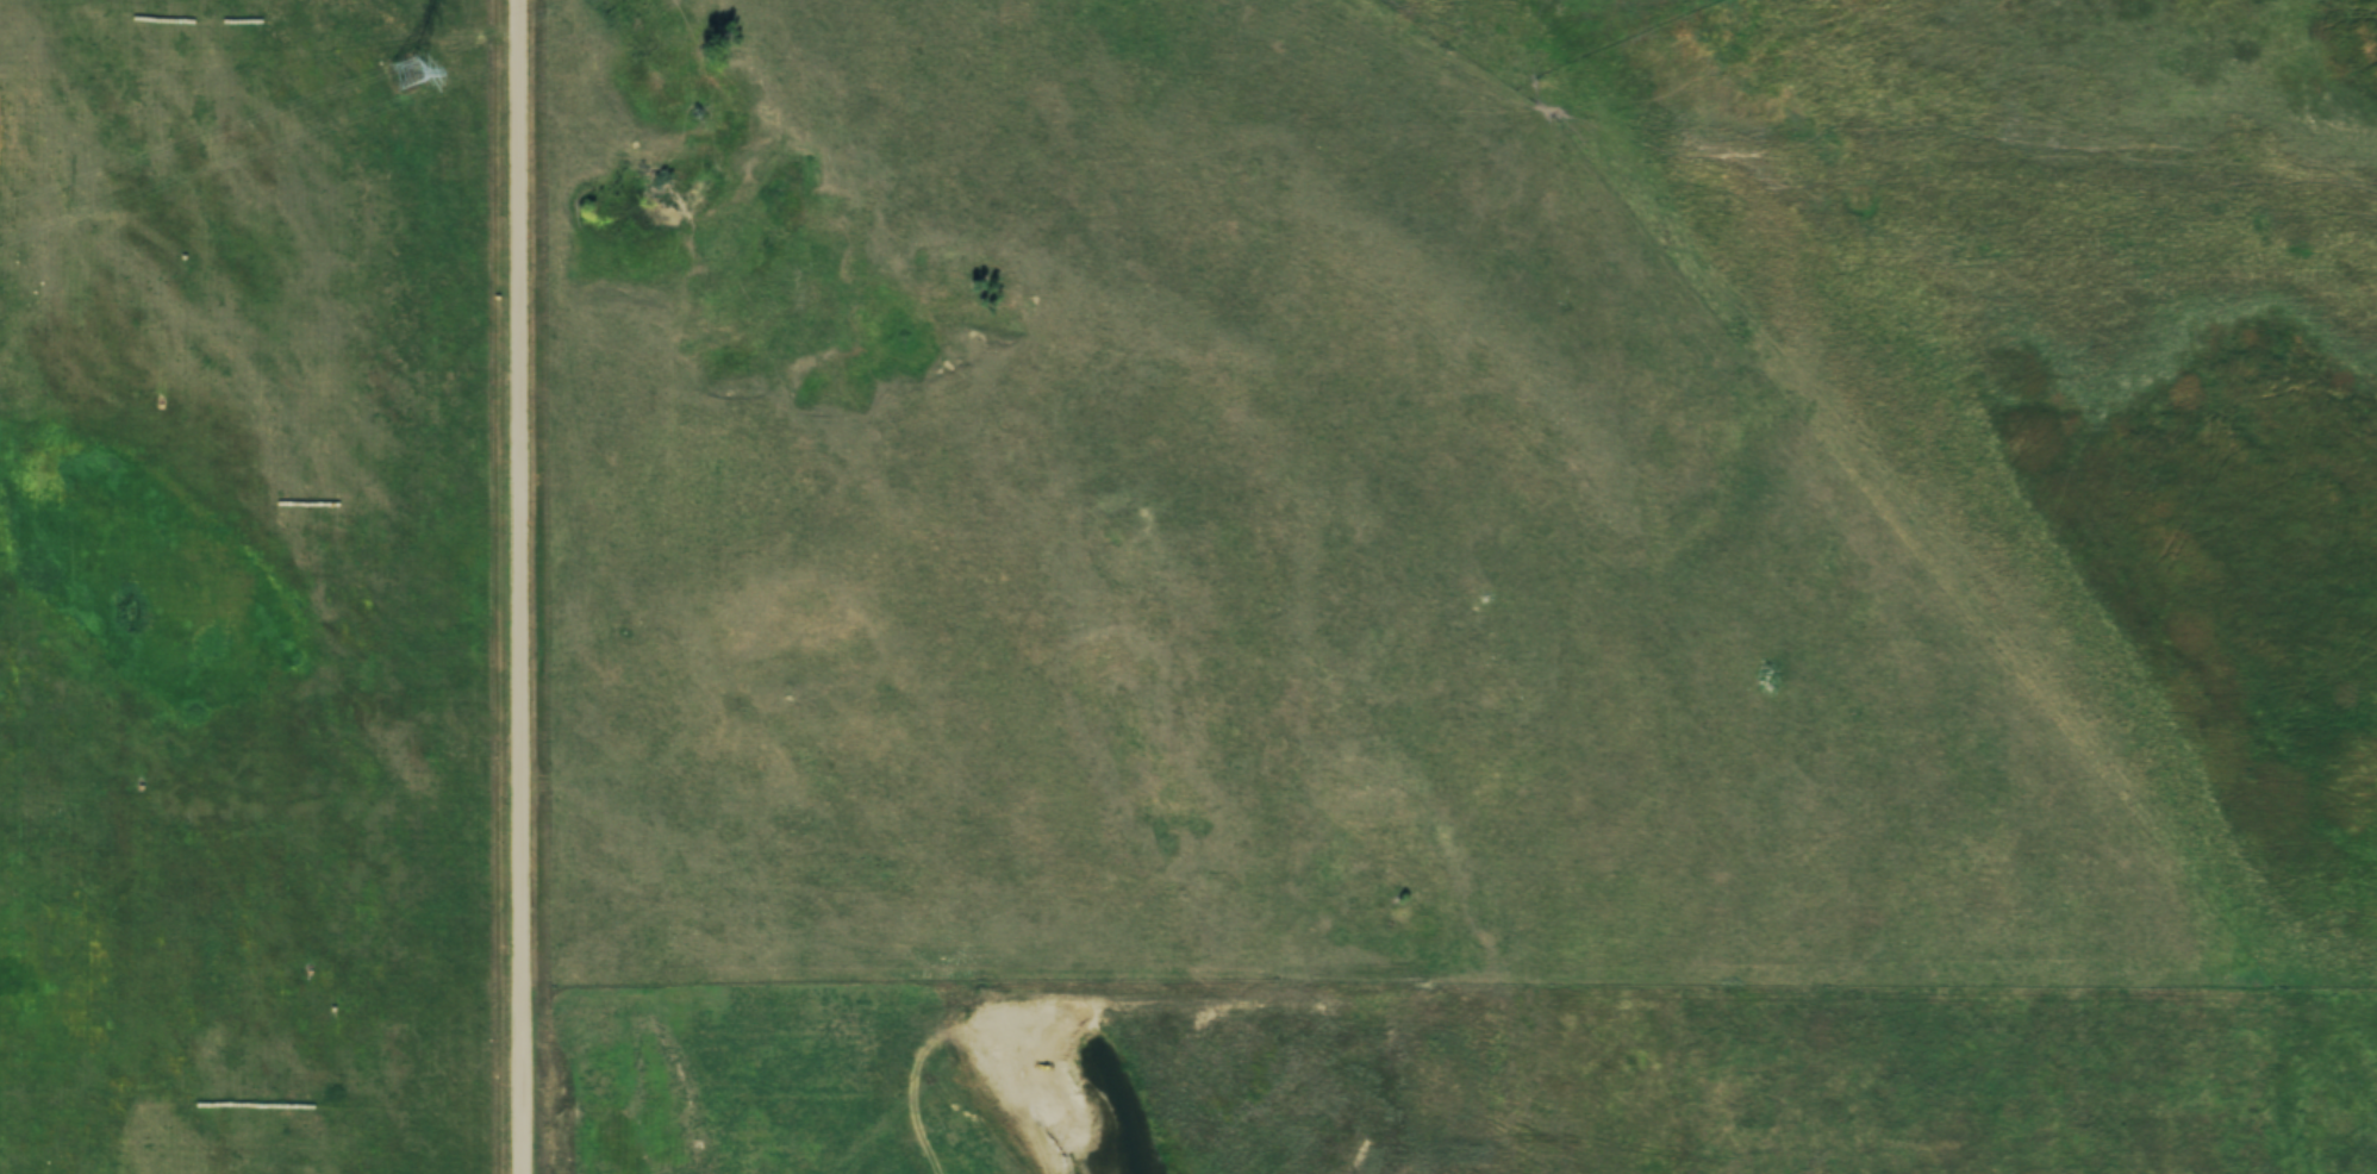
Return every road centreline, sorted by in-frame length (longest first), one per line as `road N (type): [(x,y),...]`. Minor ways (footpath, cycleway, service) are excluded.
road 1 (residential): [(525,1173),(523,0)]
road 2 (residential): [(831,1173),(1028,1001),(1125,993),(1235,1010),(1297,1037)]

